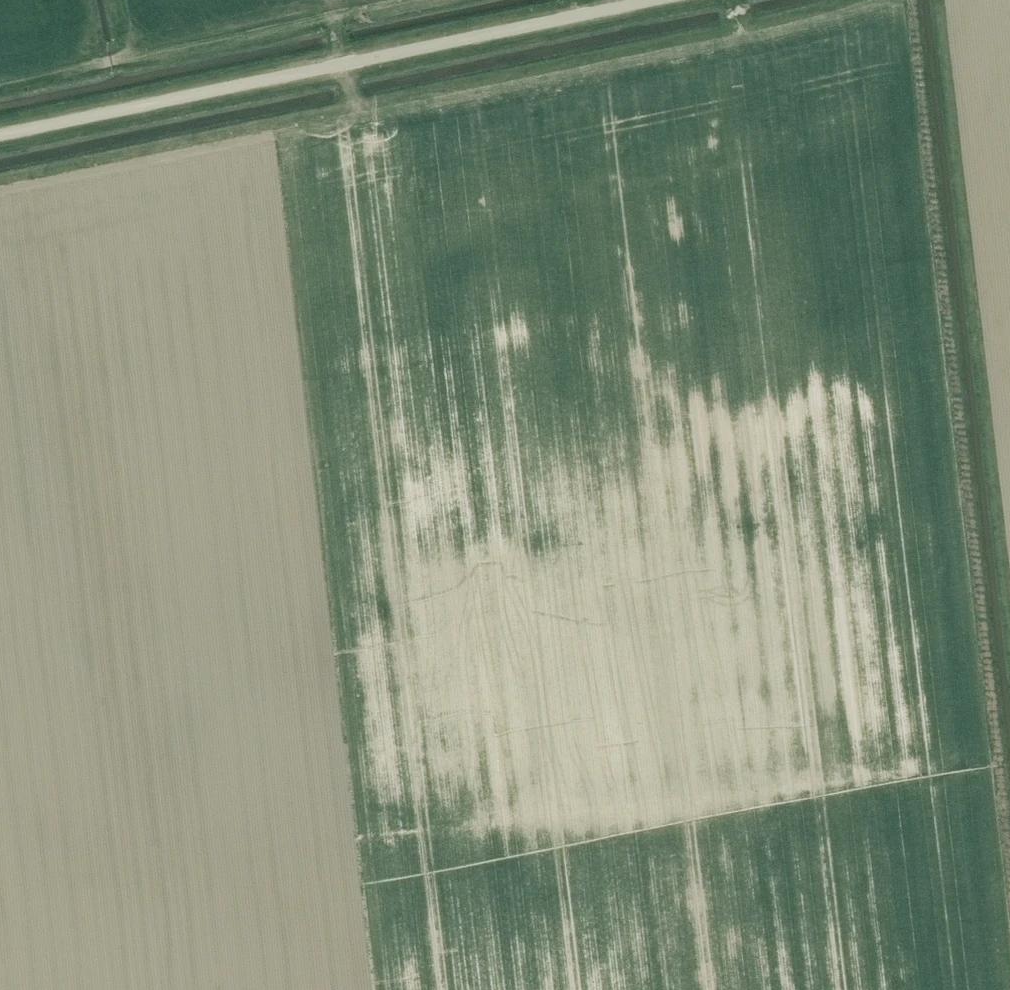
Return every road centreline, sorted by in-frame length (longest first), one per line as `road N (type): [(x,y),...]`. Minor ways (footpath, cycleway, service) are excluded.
road 1 (unclassified): [(0,136),(652,0)]

